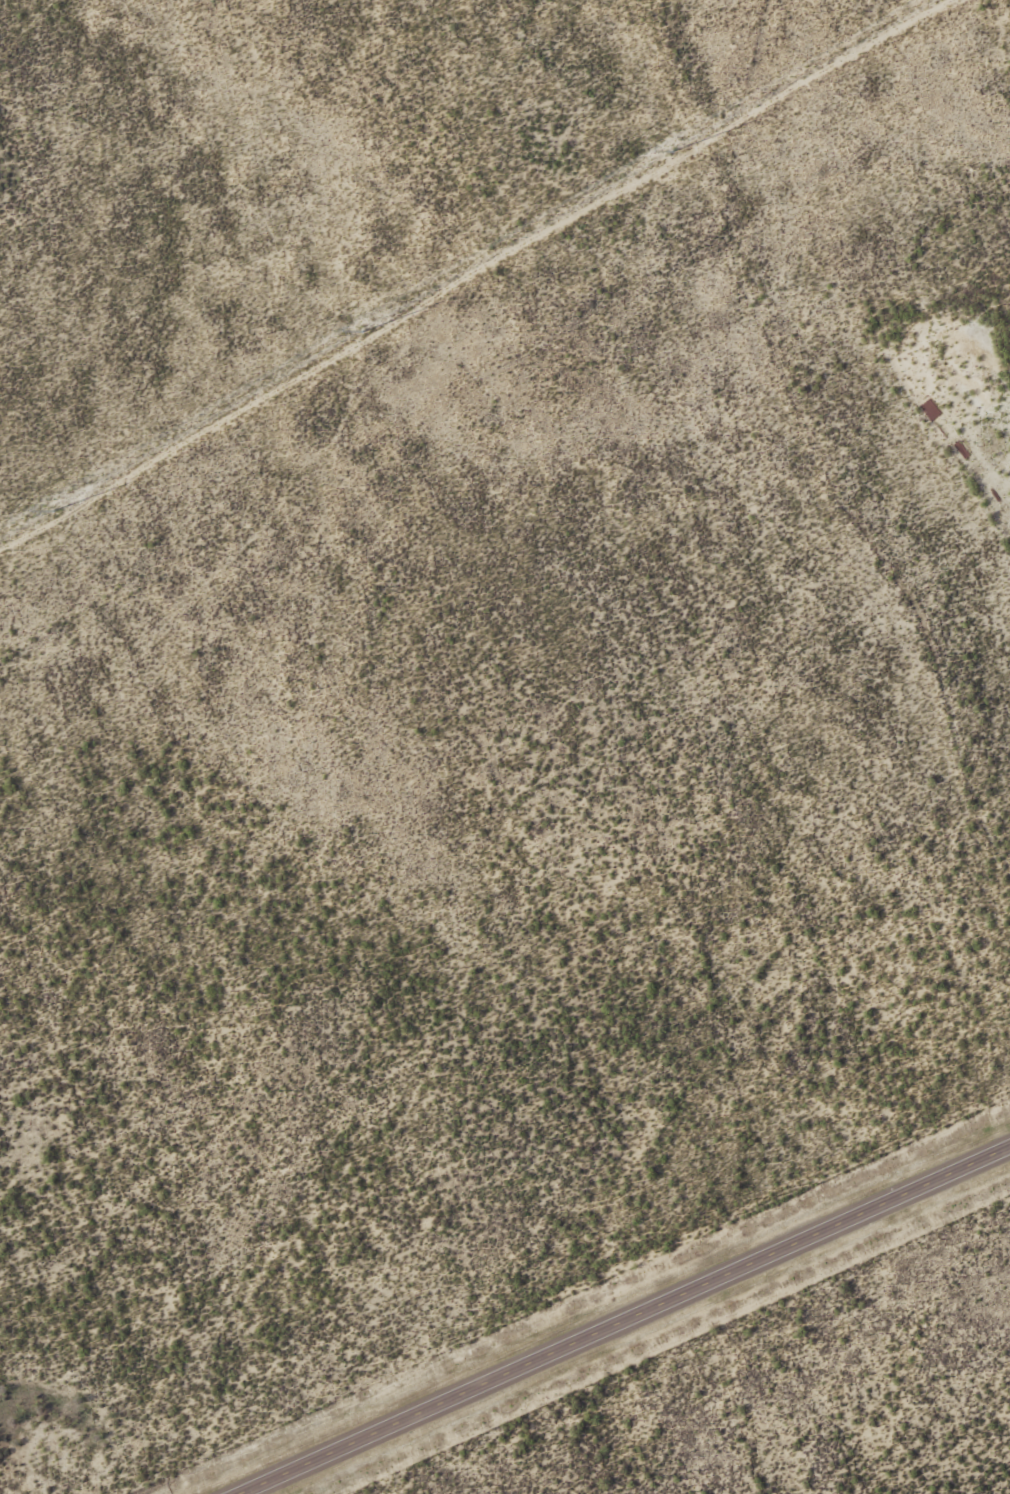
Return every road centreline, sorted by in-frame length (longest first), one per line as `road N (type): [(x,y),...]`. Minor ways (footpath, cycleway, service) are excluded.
road 1 (trunk): [(234,1493),(1009,1147)]

